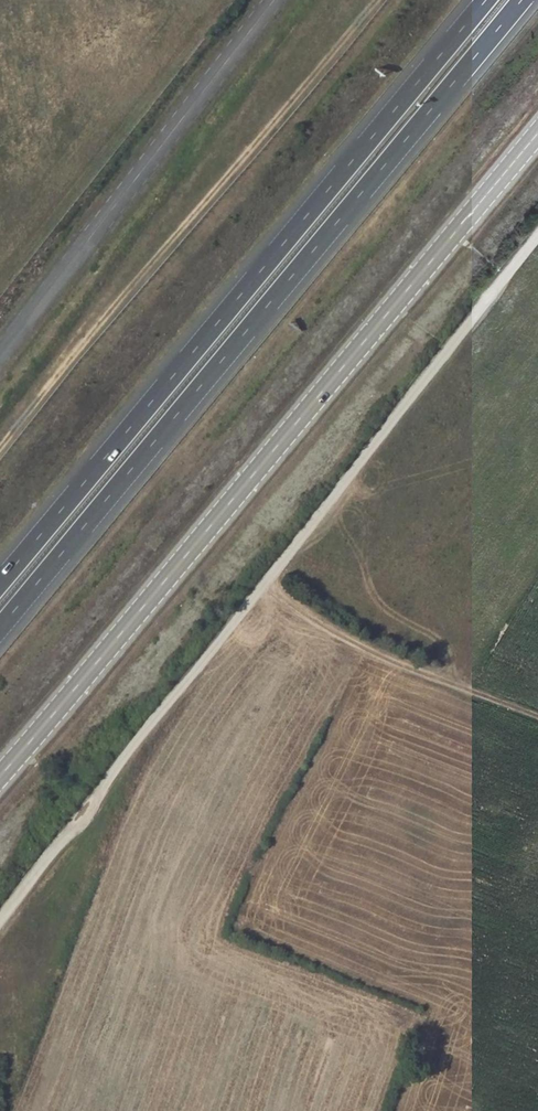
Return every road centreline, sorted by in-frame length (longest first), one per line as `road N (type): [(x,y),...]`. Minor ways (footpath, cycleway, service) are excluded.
road 1 (unclassified): [(0,920),(537,237)]
road 2 (secondary): [(537,132),(0,776)]
road 3 (motorway): [(0,629),(522,0)]
road 4 (motorway): [(486,0),(0,582)]
road 5 (track): [(265,586),(342,637),(537,718)]

